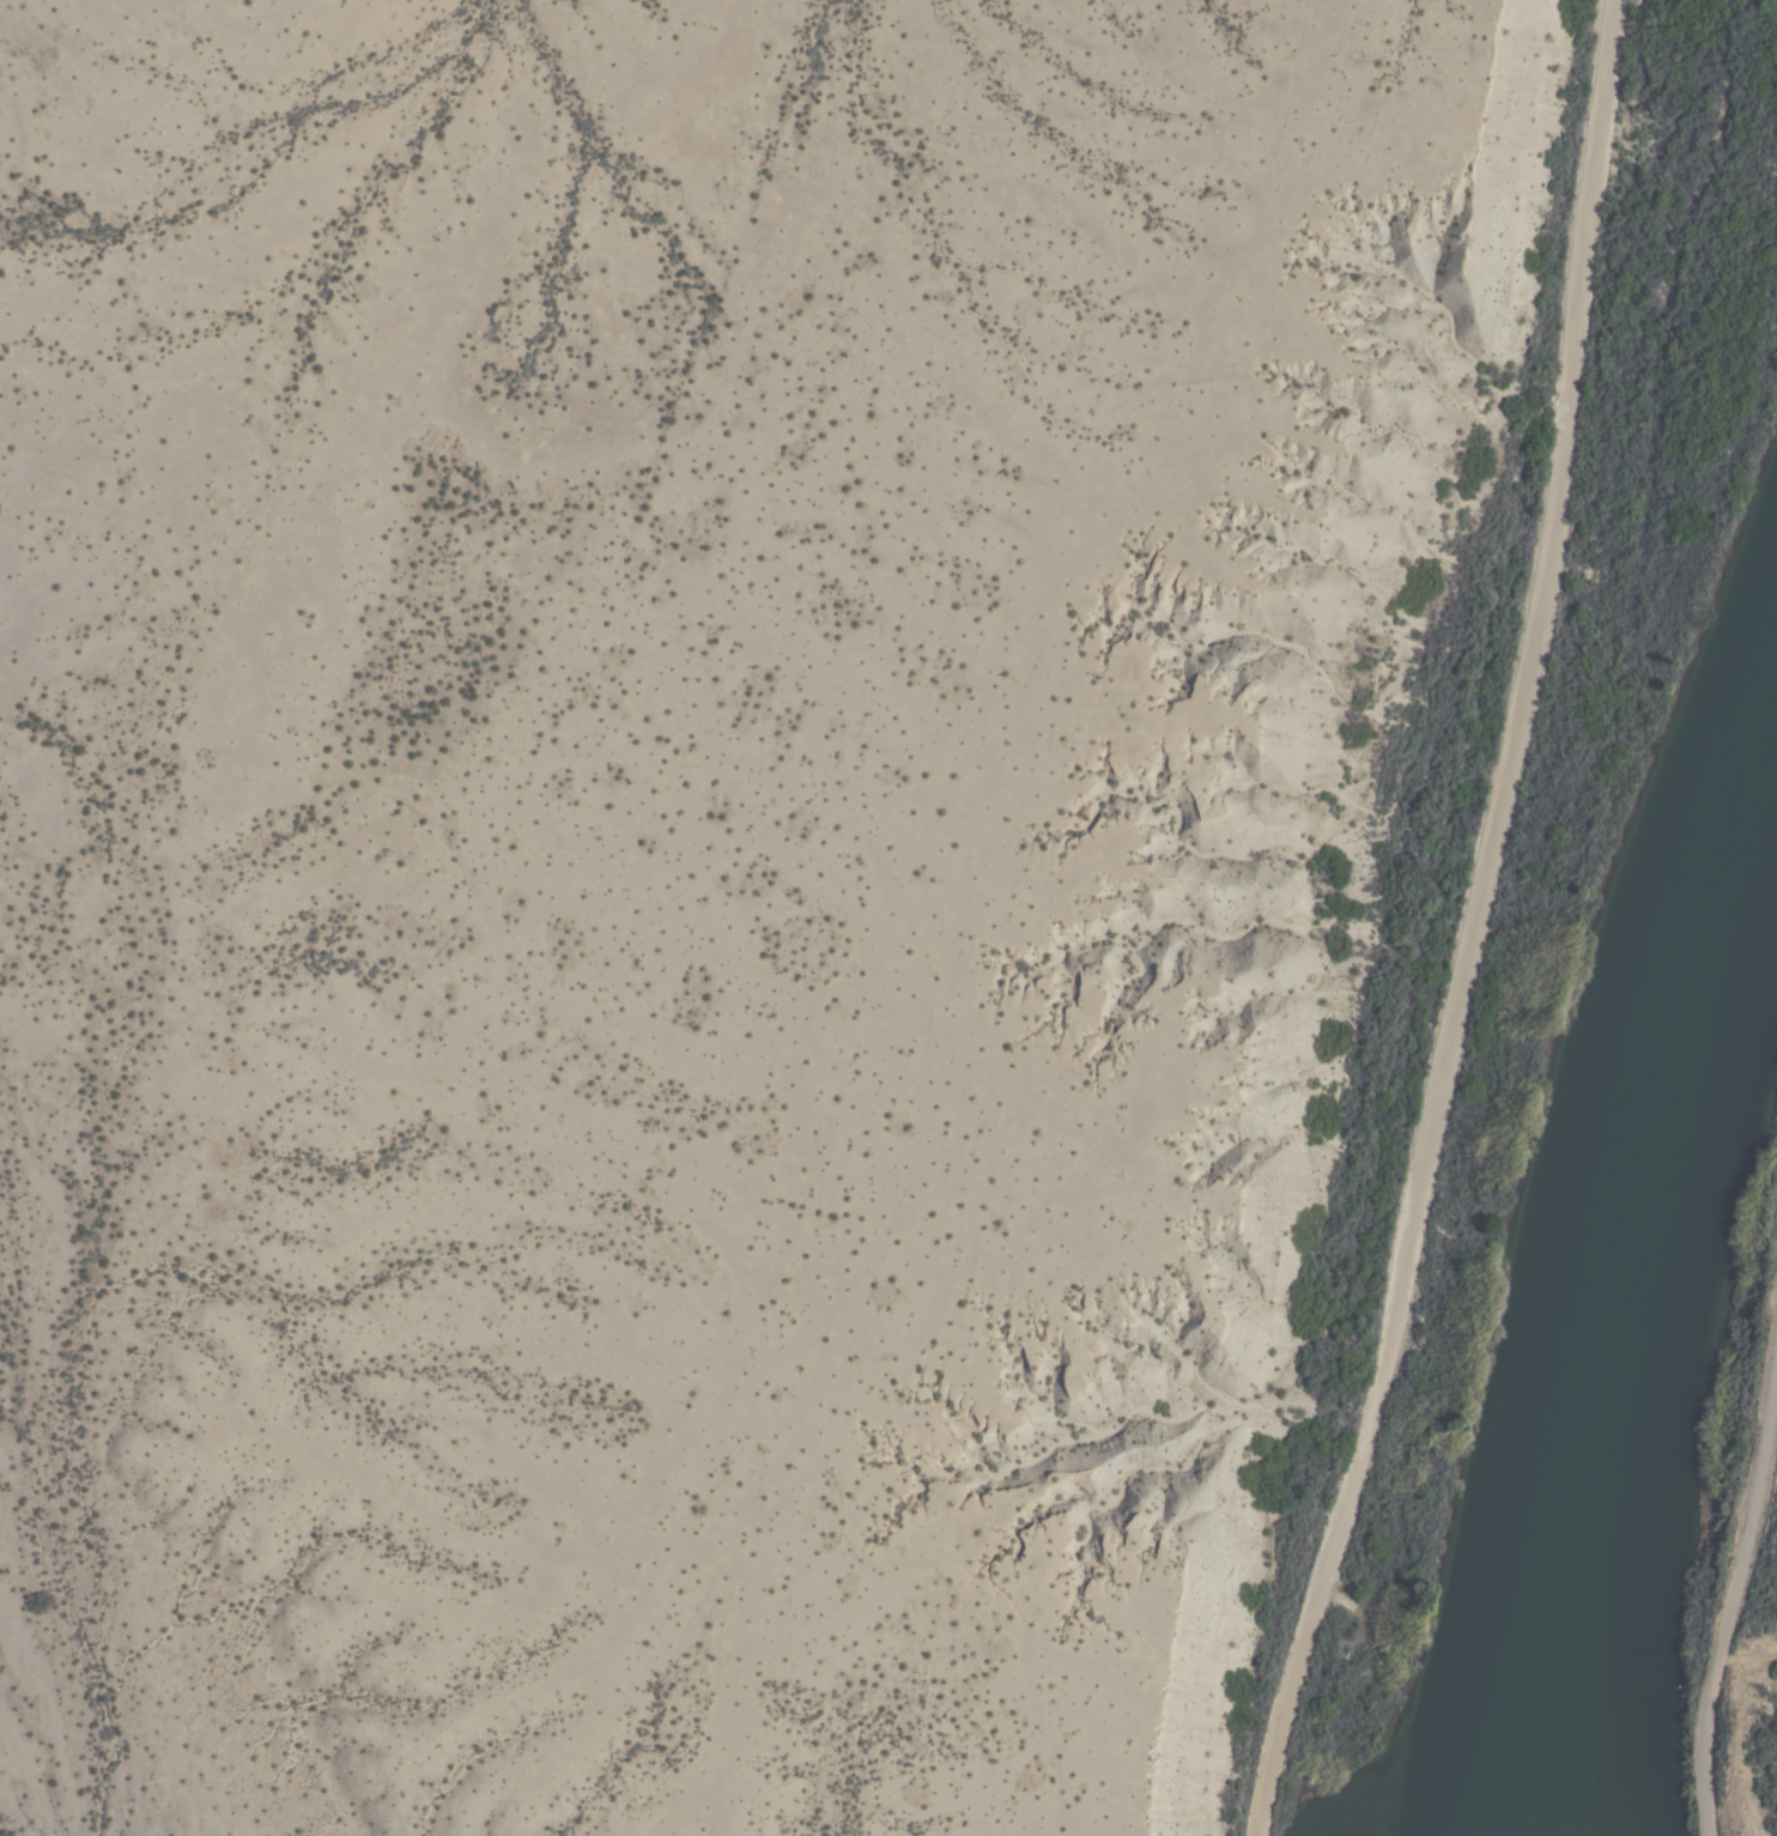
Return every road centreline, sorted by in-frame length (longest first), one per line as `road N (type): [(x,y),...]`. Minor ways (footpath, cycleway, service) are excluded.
road 1 (residential): [(1207,1835),(1335,1367),(1518,558),(1596,0)]

